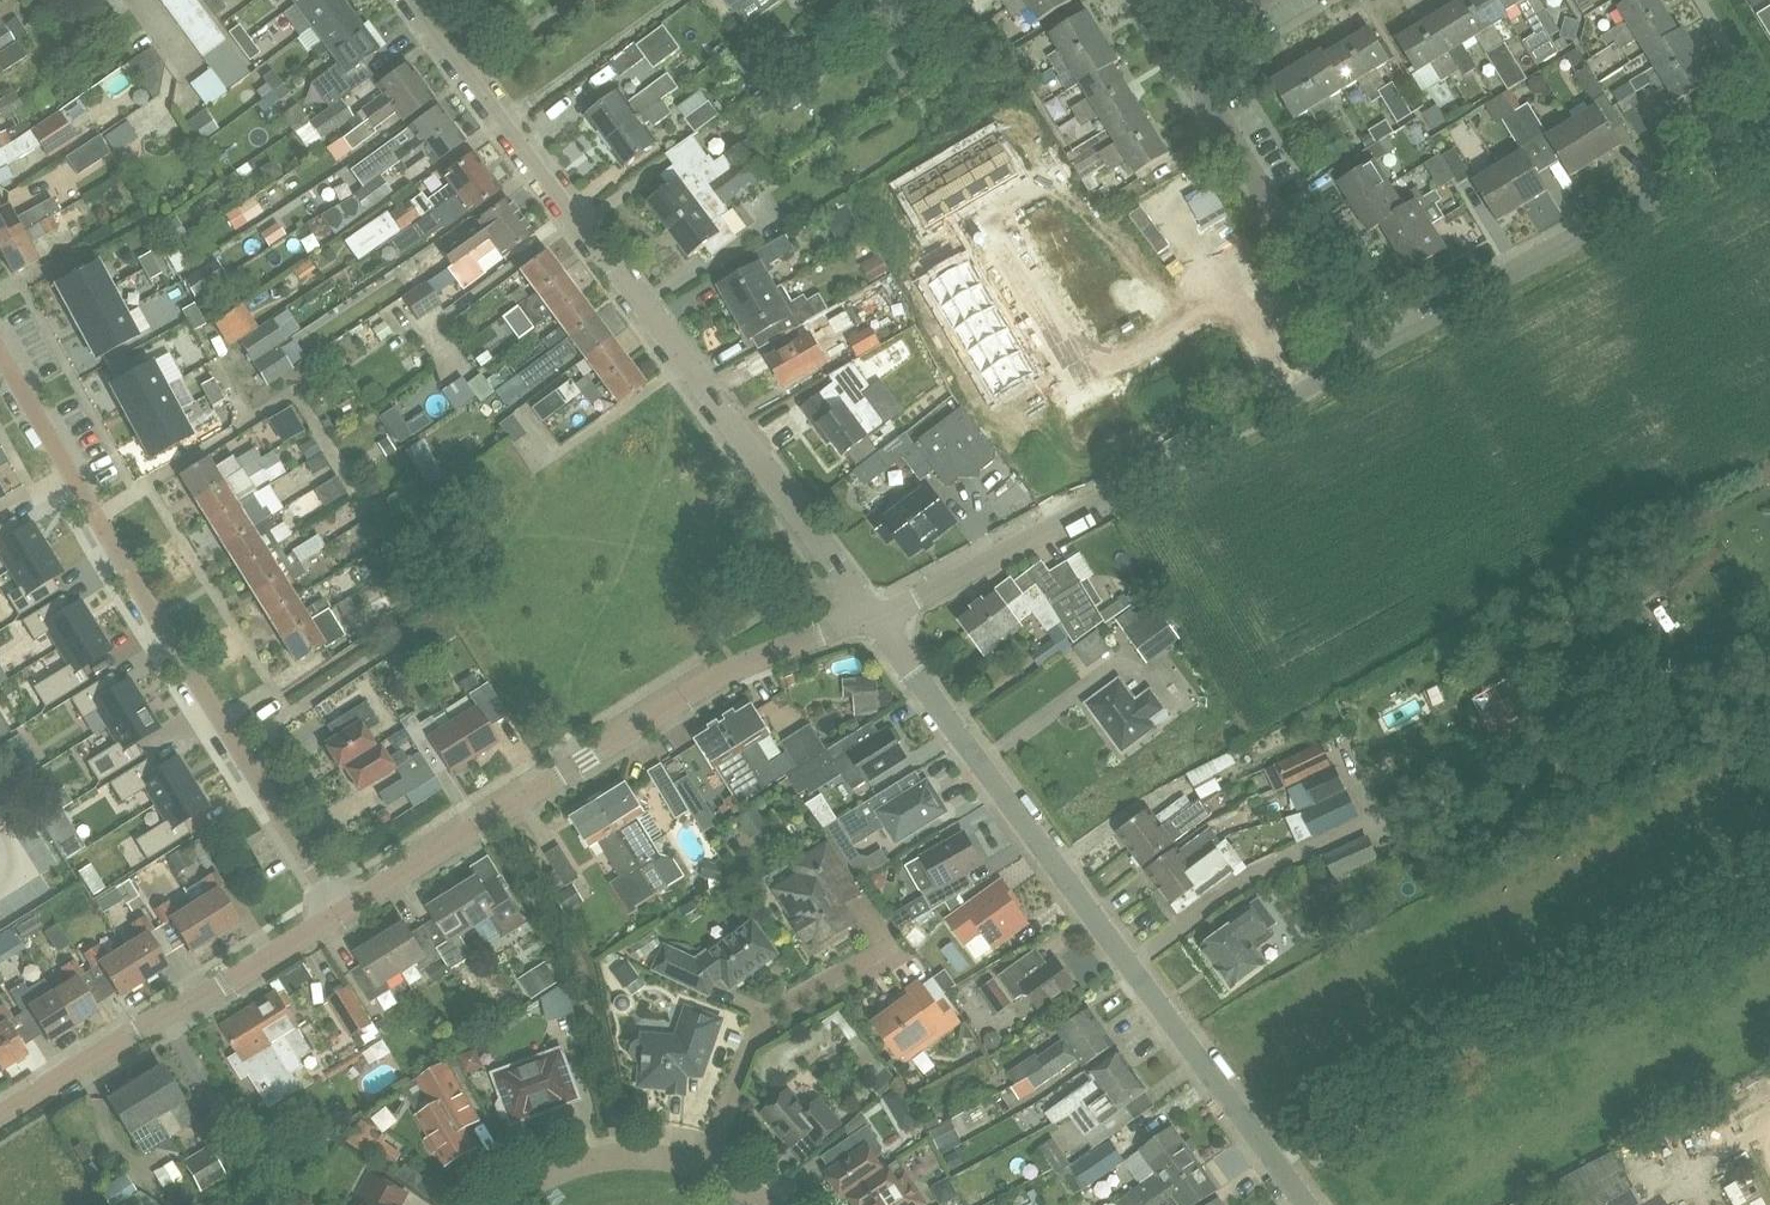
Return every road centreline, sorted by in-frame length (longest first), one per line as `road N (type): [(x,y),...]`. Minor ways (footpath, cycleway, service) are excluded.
road 1 (residential): [(872,620),(407,0)]
road 2 (residential): [(1308,1204),(872,620)]
road 3 (residential): [(330,913),(0,346)]
road 4 (residential): [(330,913),(685,697),(872,620)]
road 5 (residential): [(872,620),(1358,353)]
road 6 (residential): [(1358,353),(1769,132)]
road 7 (residential): [(1358,353),(1210,105),(1219,30),(1232,10)]
road 8 (residential): [(0,1117),(330,913)]
road 9 (residential): [(705,1166),(761,1022),(873,954)]
road 10 (residential): [(494,1204),(514,1186),(571,1161),(619,1151),(705,1166)]

